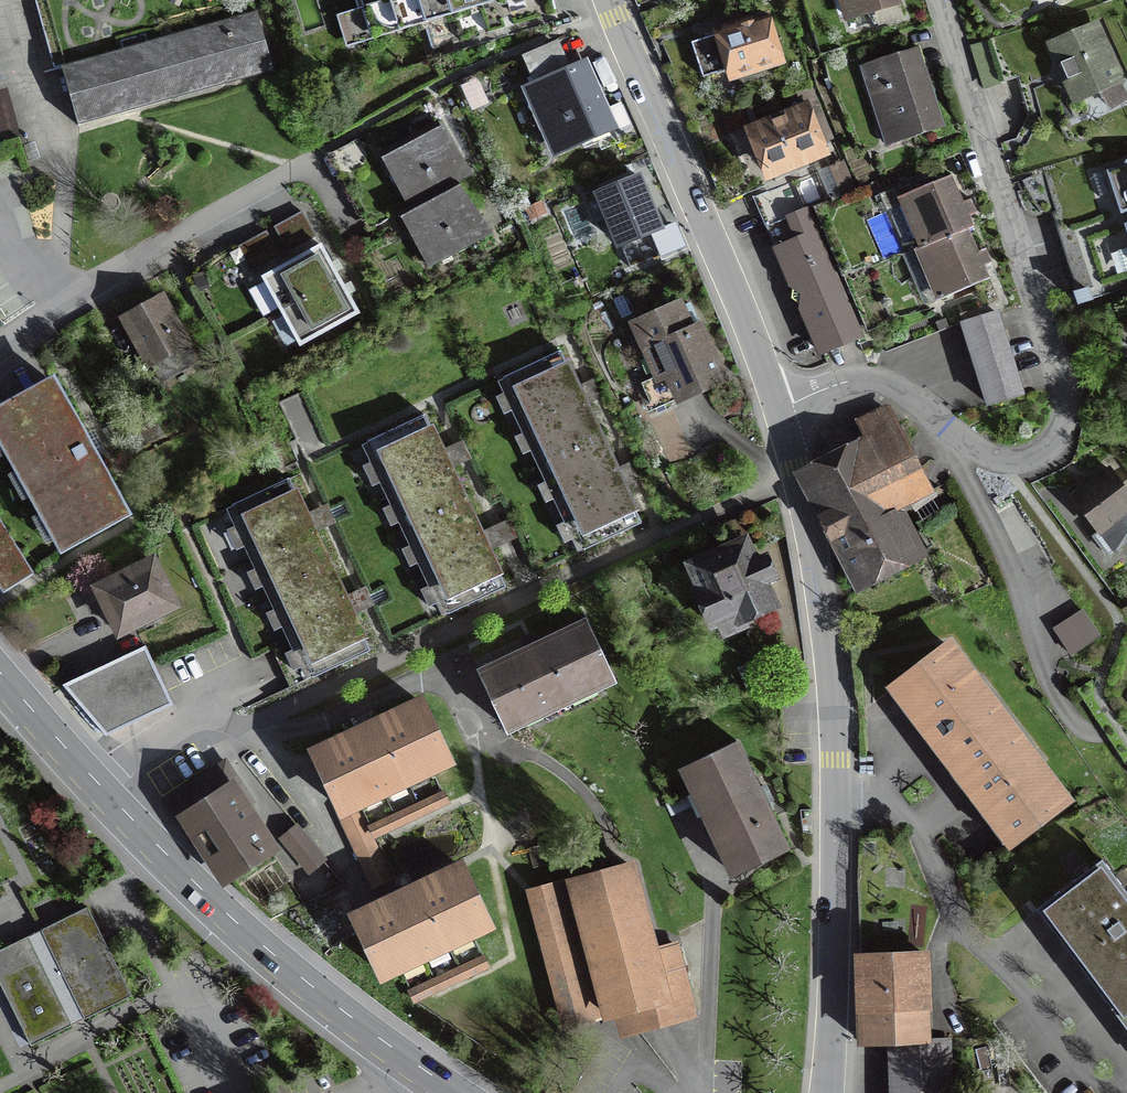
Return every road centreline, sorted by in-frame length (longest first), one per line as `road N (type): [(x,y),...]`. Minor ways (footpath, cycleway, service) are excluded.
road 1 (residential): [(779,407),(875,381),(1007,460),(1039,453),(1065,421),(1064,387),(942,0)]
road 2 (residential): [(779,407),(821,591),(835,713),(827,1092)]
road 3 (secondary): [(451,1092),(348,1020),(210,904),(89,783),(0,680)]
road 4 (residential): [(609,0),(779,407)]

